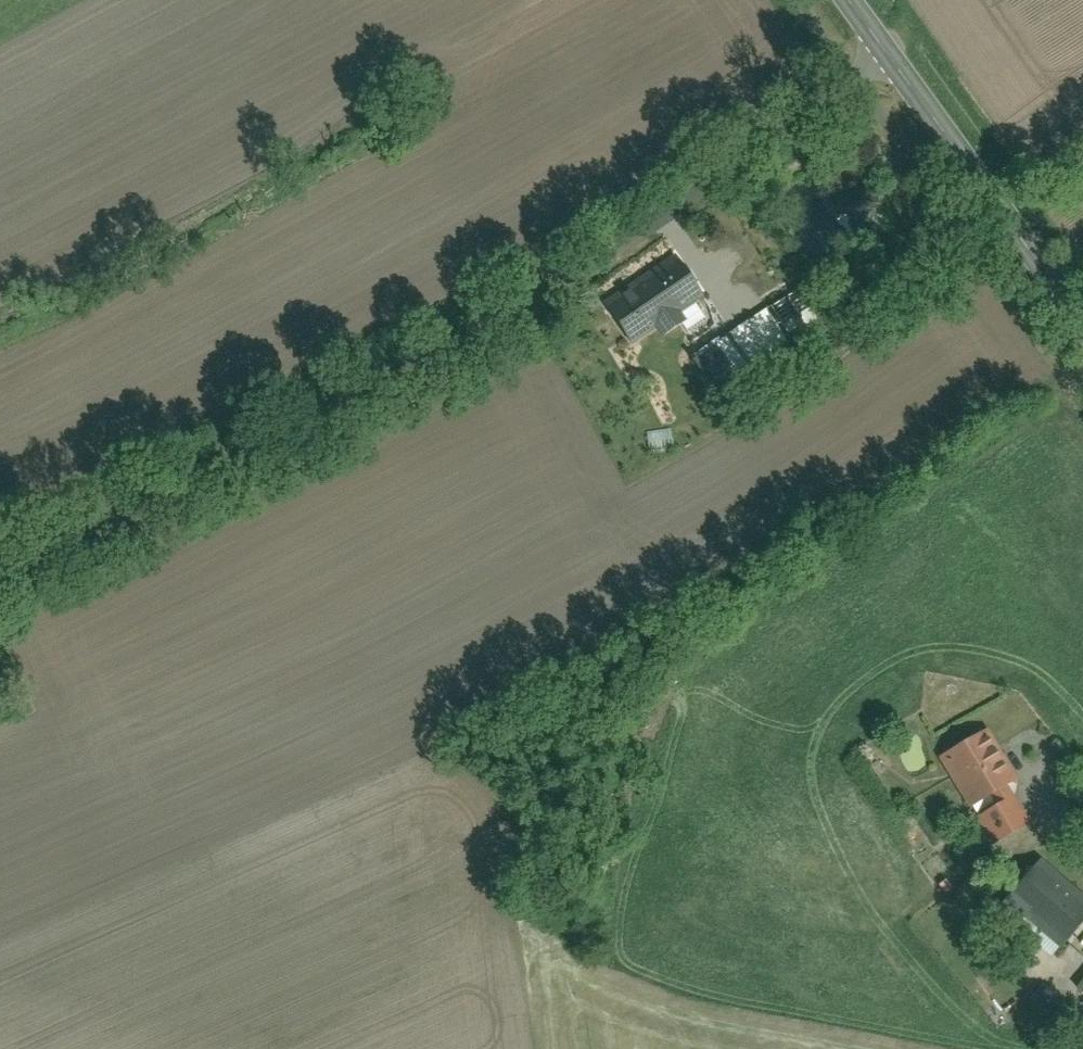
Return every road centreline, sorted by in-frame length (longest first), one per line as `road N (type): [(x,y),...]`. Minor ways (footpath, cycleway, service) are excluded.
road 1 (tertiary): [(841,0),(1082,331)]

